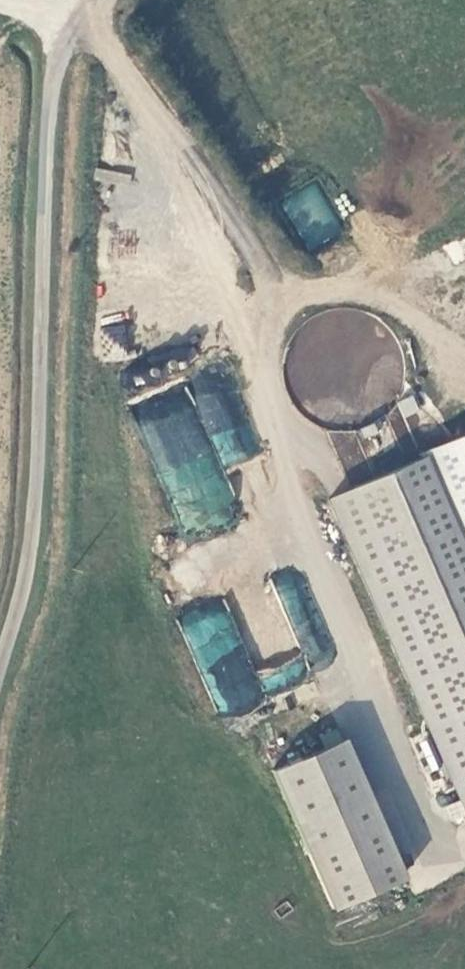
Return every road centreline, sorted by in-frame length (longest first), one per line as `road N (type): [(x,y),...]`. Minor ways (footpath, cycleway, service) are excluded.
road 1 (unclassified): [(96,0),(53,77),(35,506),(0,671)]

